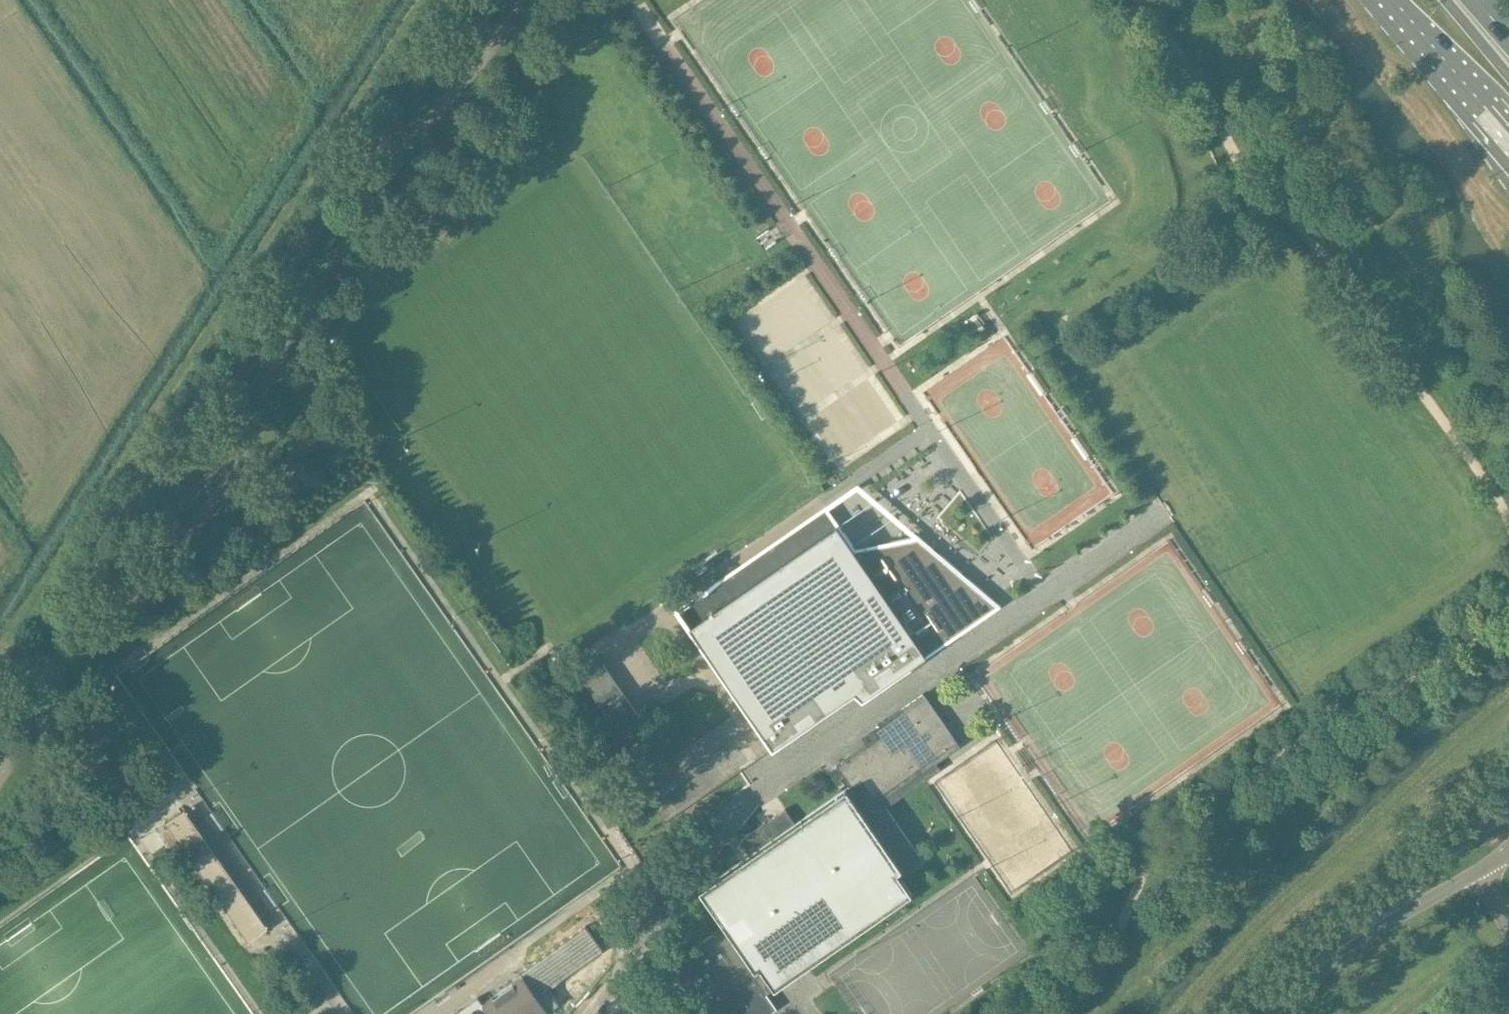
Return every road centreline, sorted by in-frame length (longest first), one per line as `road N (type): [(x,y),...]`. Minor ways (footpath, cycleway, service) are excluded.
road 1 (tertiary): [(1508,806),(1362,931)]
road 2 (secondary): [(1390,0),(1508,141)]
road 3 (tertiary): [(1362,931),(1481,871)]
road 4 (tertiary): [(1264,1013),(1362,931)]

